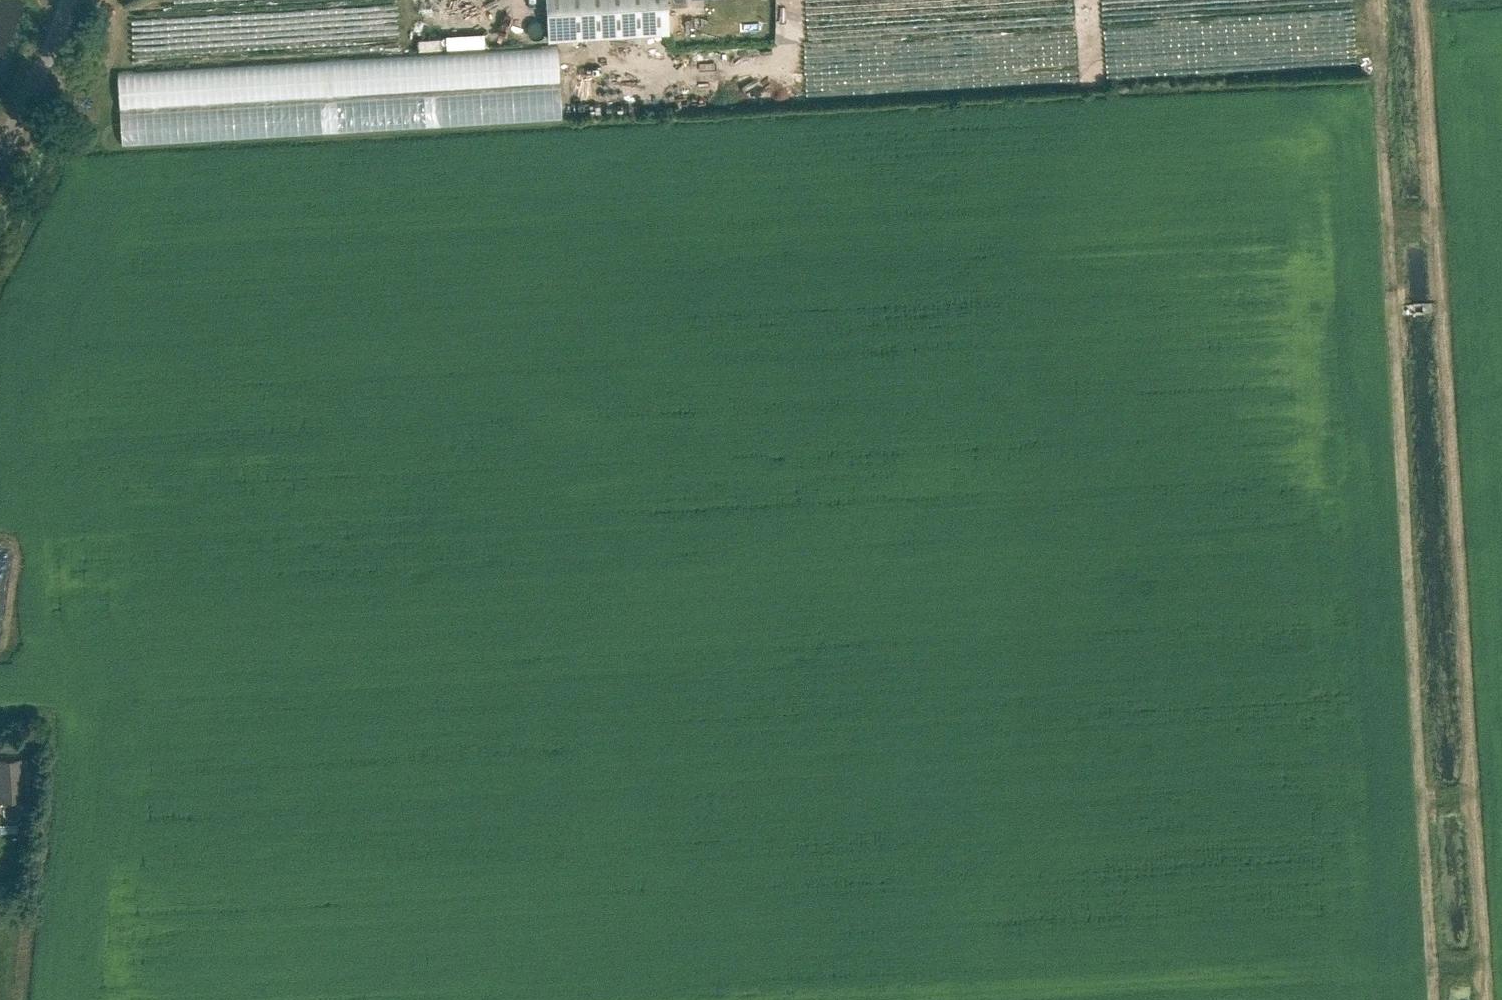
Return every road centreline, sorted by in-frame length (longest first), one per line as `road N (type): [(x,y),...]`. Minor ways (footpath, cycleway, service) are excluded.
road 1 (unclassified): [(0,159),(74,0)]

